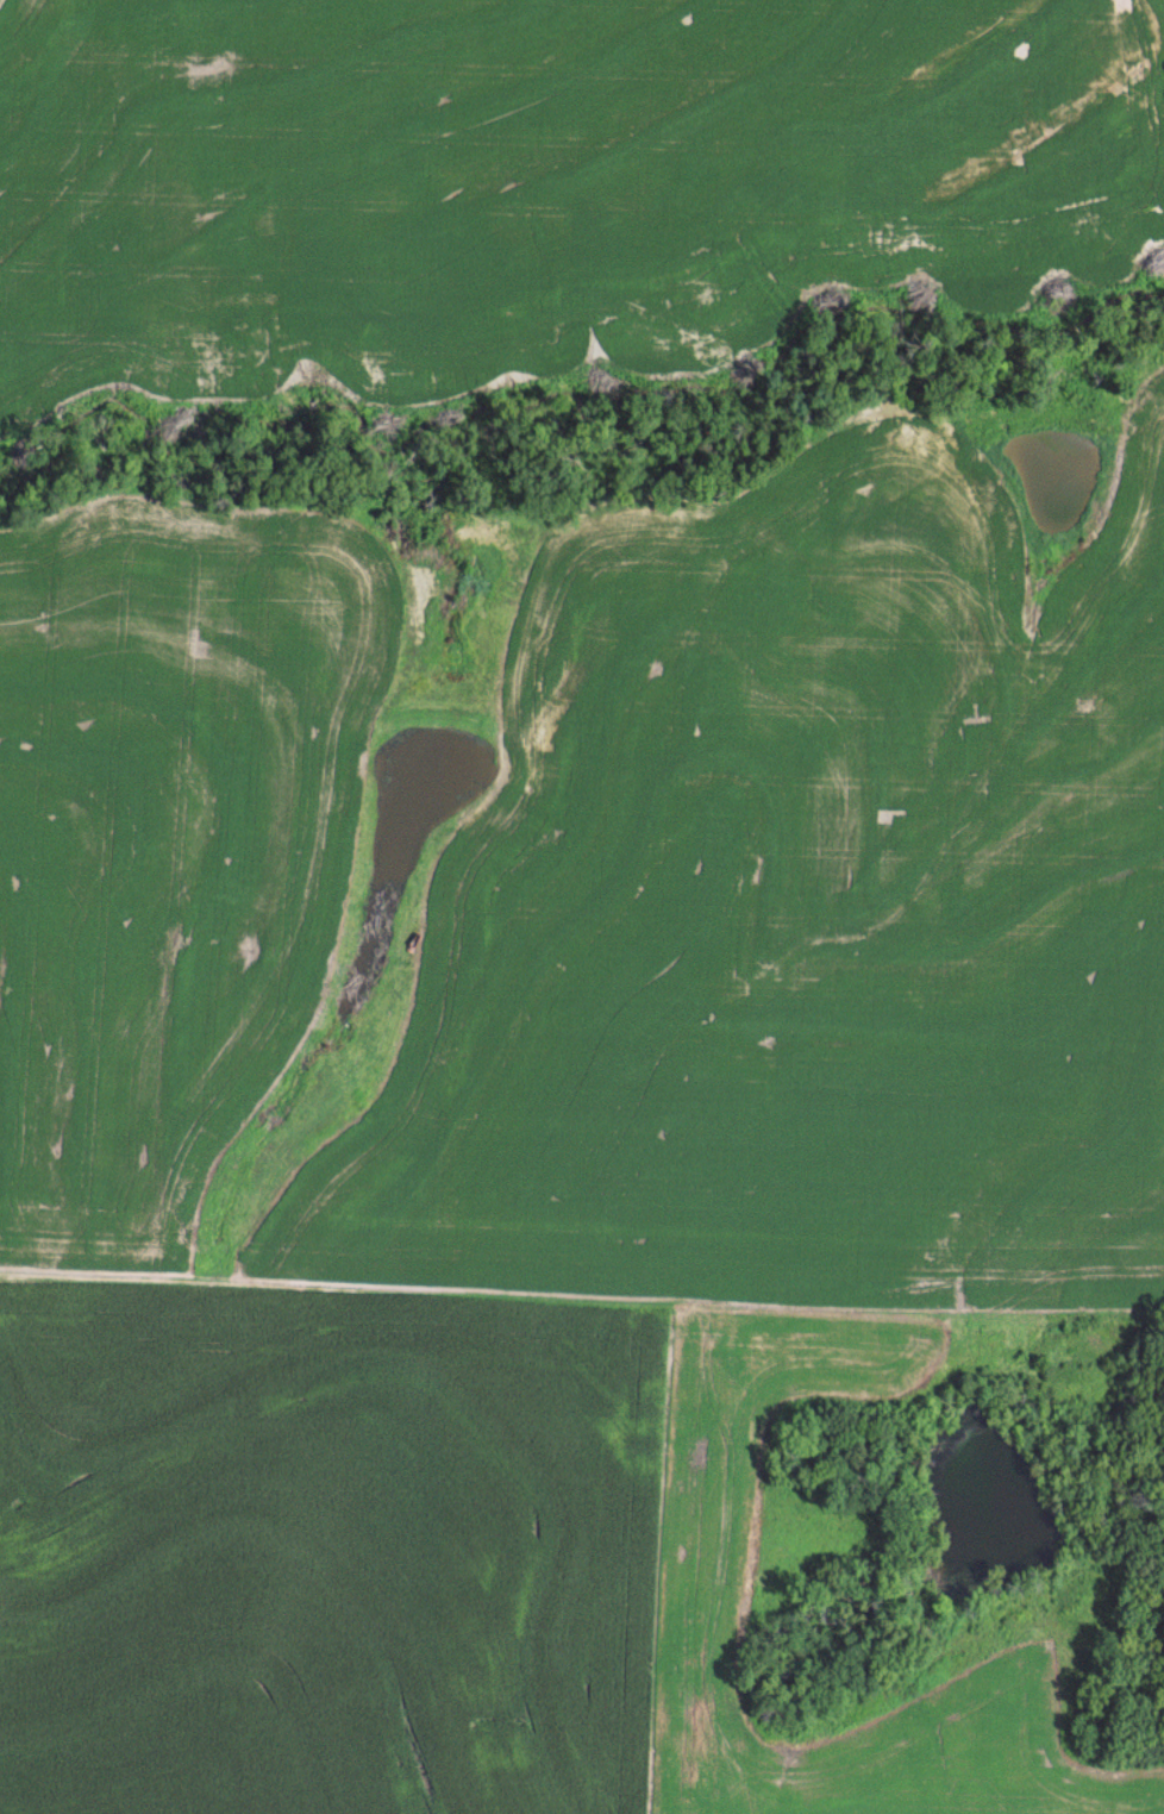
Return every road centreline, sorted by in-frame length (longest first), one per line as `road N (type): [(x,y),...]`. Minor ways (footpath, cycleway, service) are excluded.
road 1 (residential): [(0,1265),(217,1283),(642,1286),(1163,1270)]

